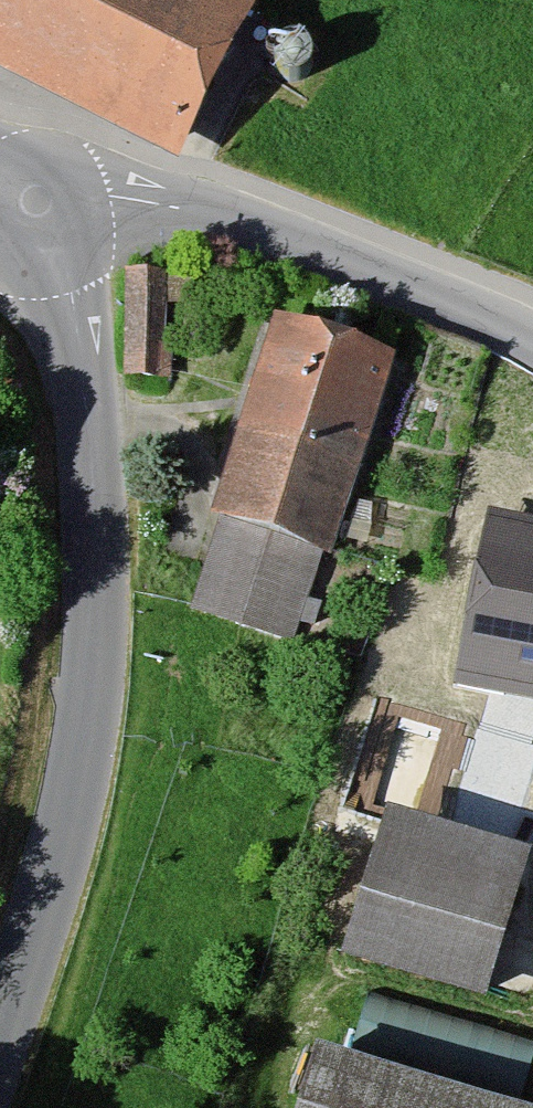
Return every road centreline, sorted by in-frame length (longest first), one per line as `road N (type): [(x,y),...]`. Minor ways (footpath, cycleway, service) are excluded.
road 1 (residential): [(38,200),(76,309),(101,531),(98,687),(77,837),(0,1073)]
road 2 (residential): [(532,340),(276,232),(149,203),(38,200)]

